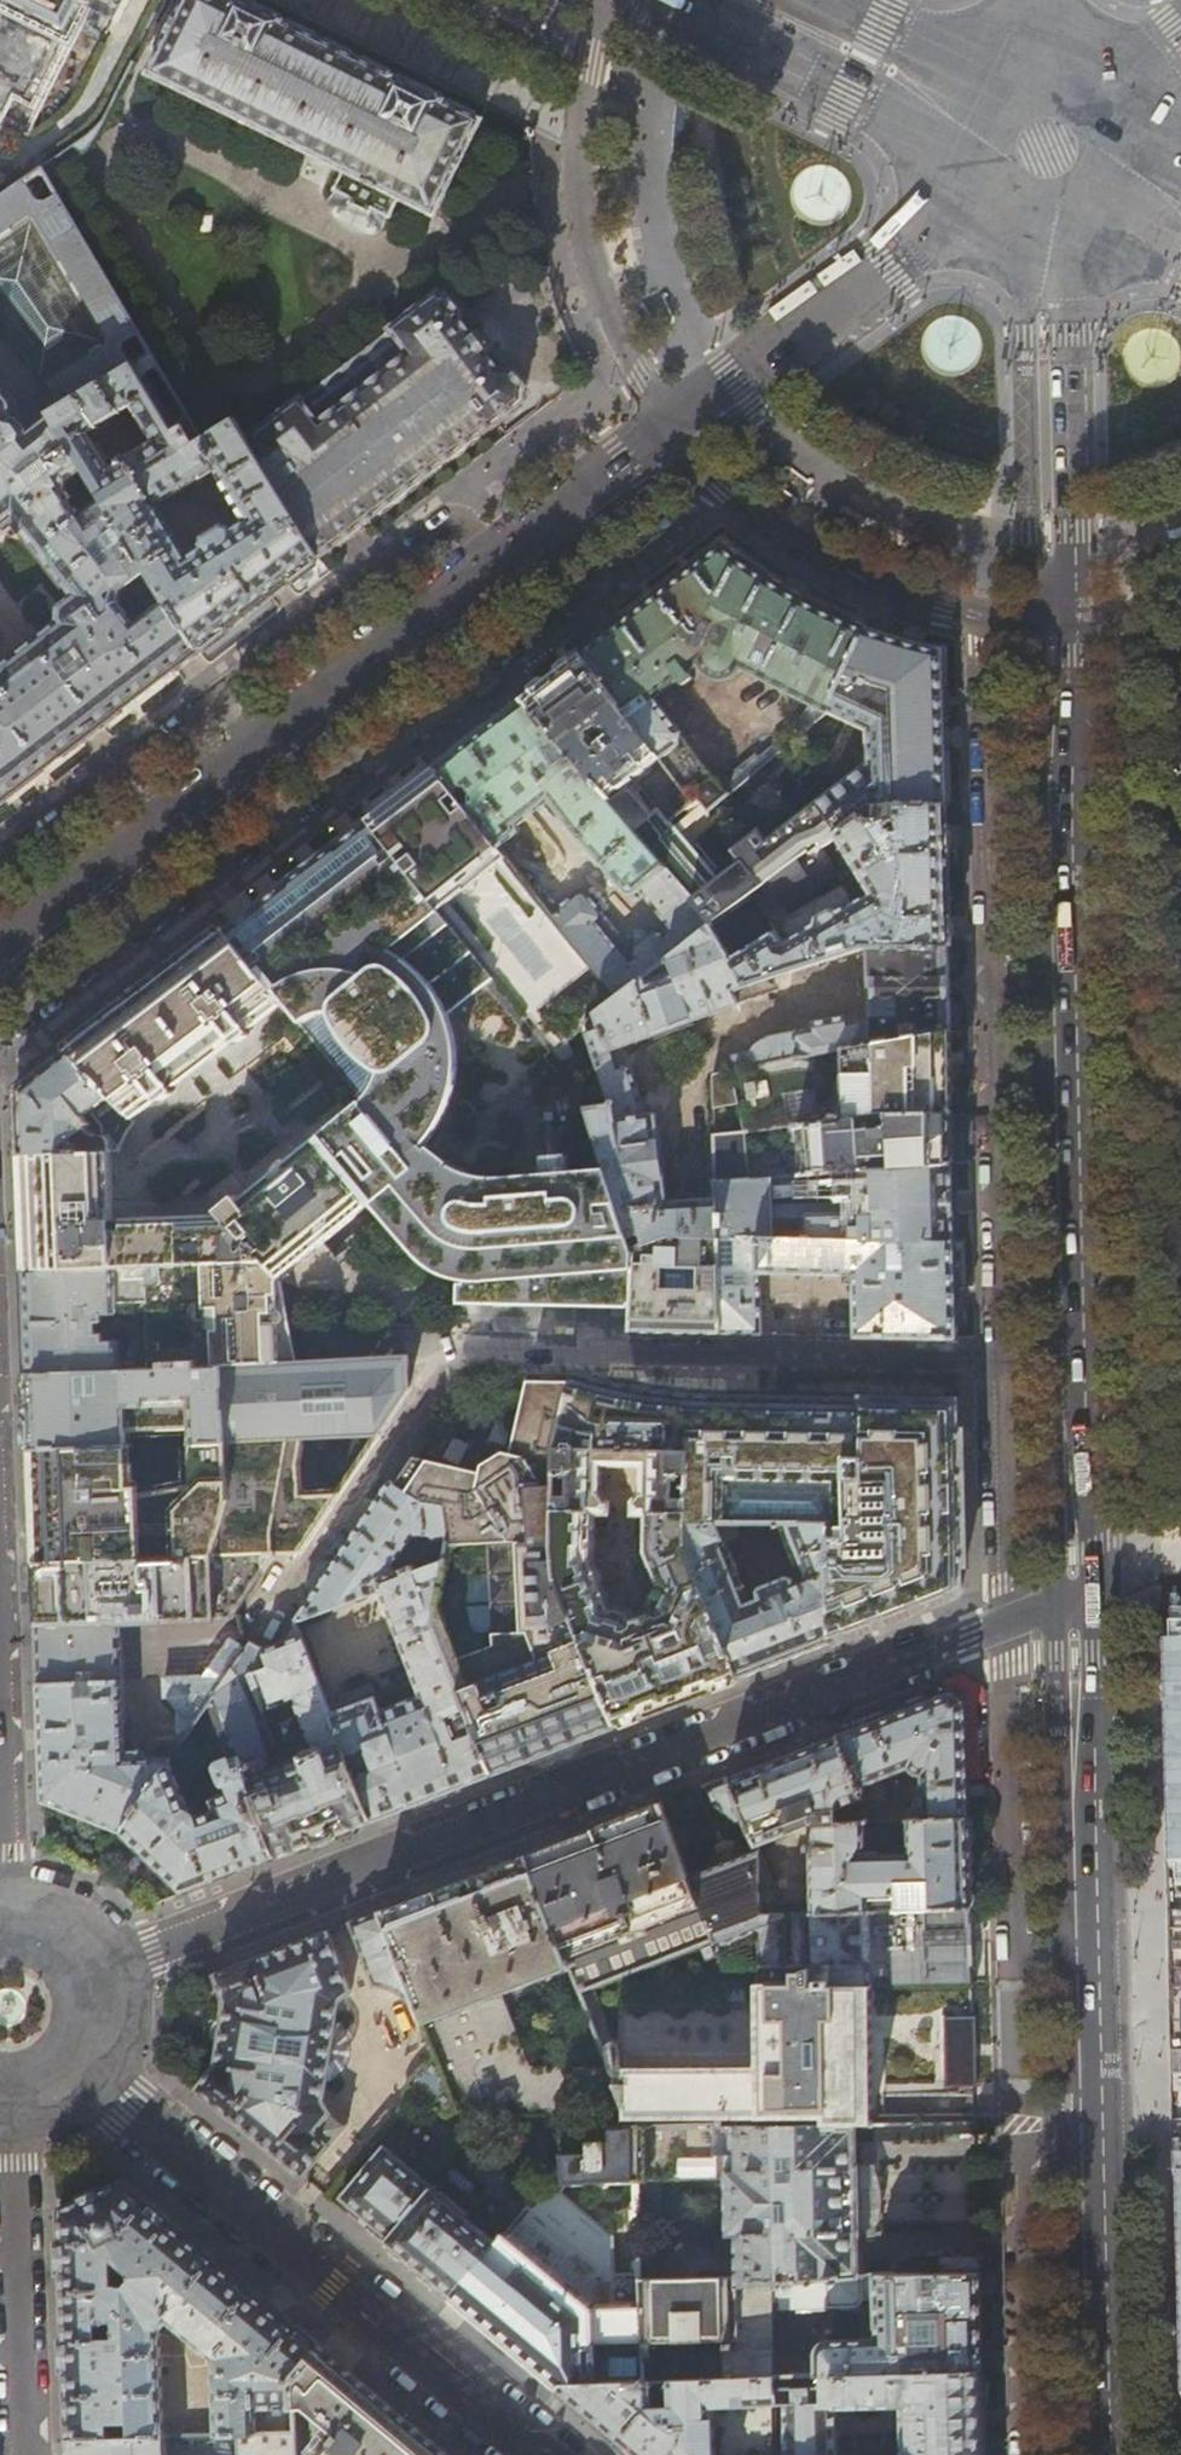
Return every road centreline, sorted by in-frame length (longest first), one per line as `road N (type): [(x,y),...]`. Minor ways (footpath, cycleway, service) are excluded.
road 1 (residential): [(105,1972),(1075,1595)]
road 2 (tertiary): [(1075,1595),(1049,614)]
road 3 (secondary): [(674,433),(0,950)]
road 4 (residential): [(546,2454),(86,2074)]
road 5 (tertiary): [(1098,2454),(1084,1933)]
road 6 (residential): [(674,433),(620,345),(585,233),(577,136),(602,0)]
road 7 (residential): [(693,457),(757,516),(822,559),(944,604),(1049,614)]
road 8 (secondary): [(955,213),(674,433)]
road 9 (tertiary): [(1049,614),(1047,258)]
road 10 (residential): [(27,2454),(13,2110)]
road 11 (tertiary): [(1084,1933),(1075,1595)]
road 12 (primary): [(753,0),(947,95)]
road 13 (residential): [(105,1972),(66,1922),(5,1904)]
road 14 (residential): [(0,1778),(5,1904)]
road 15 (primary): [(947,95),(933,149),(955,213)]
road 16 (primary): [(1048,38),(986,54),(947,95)]

